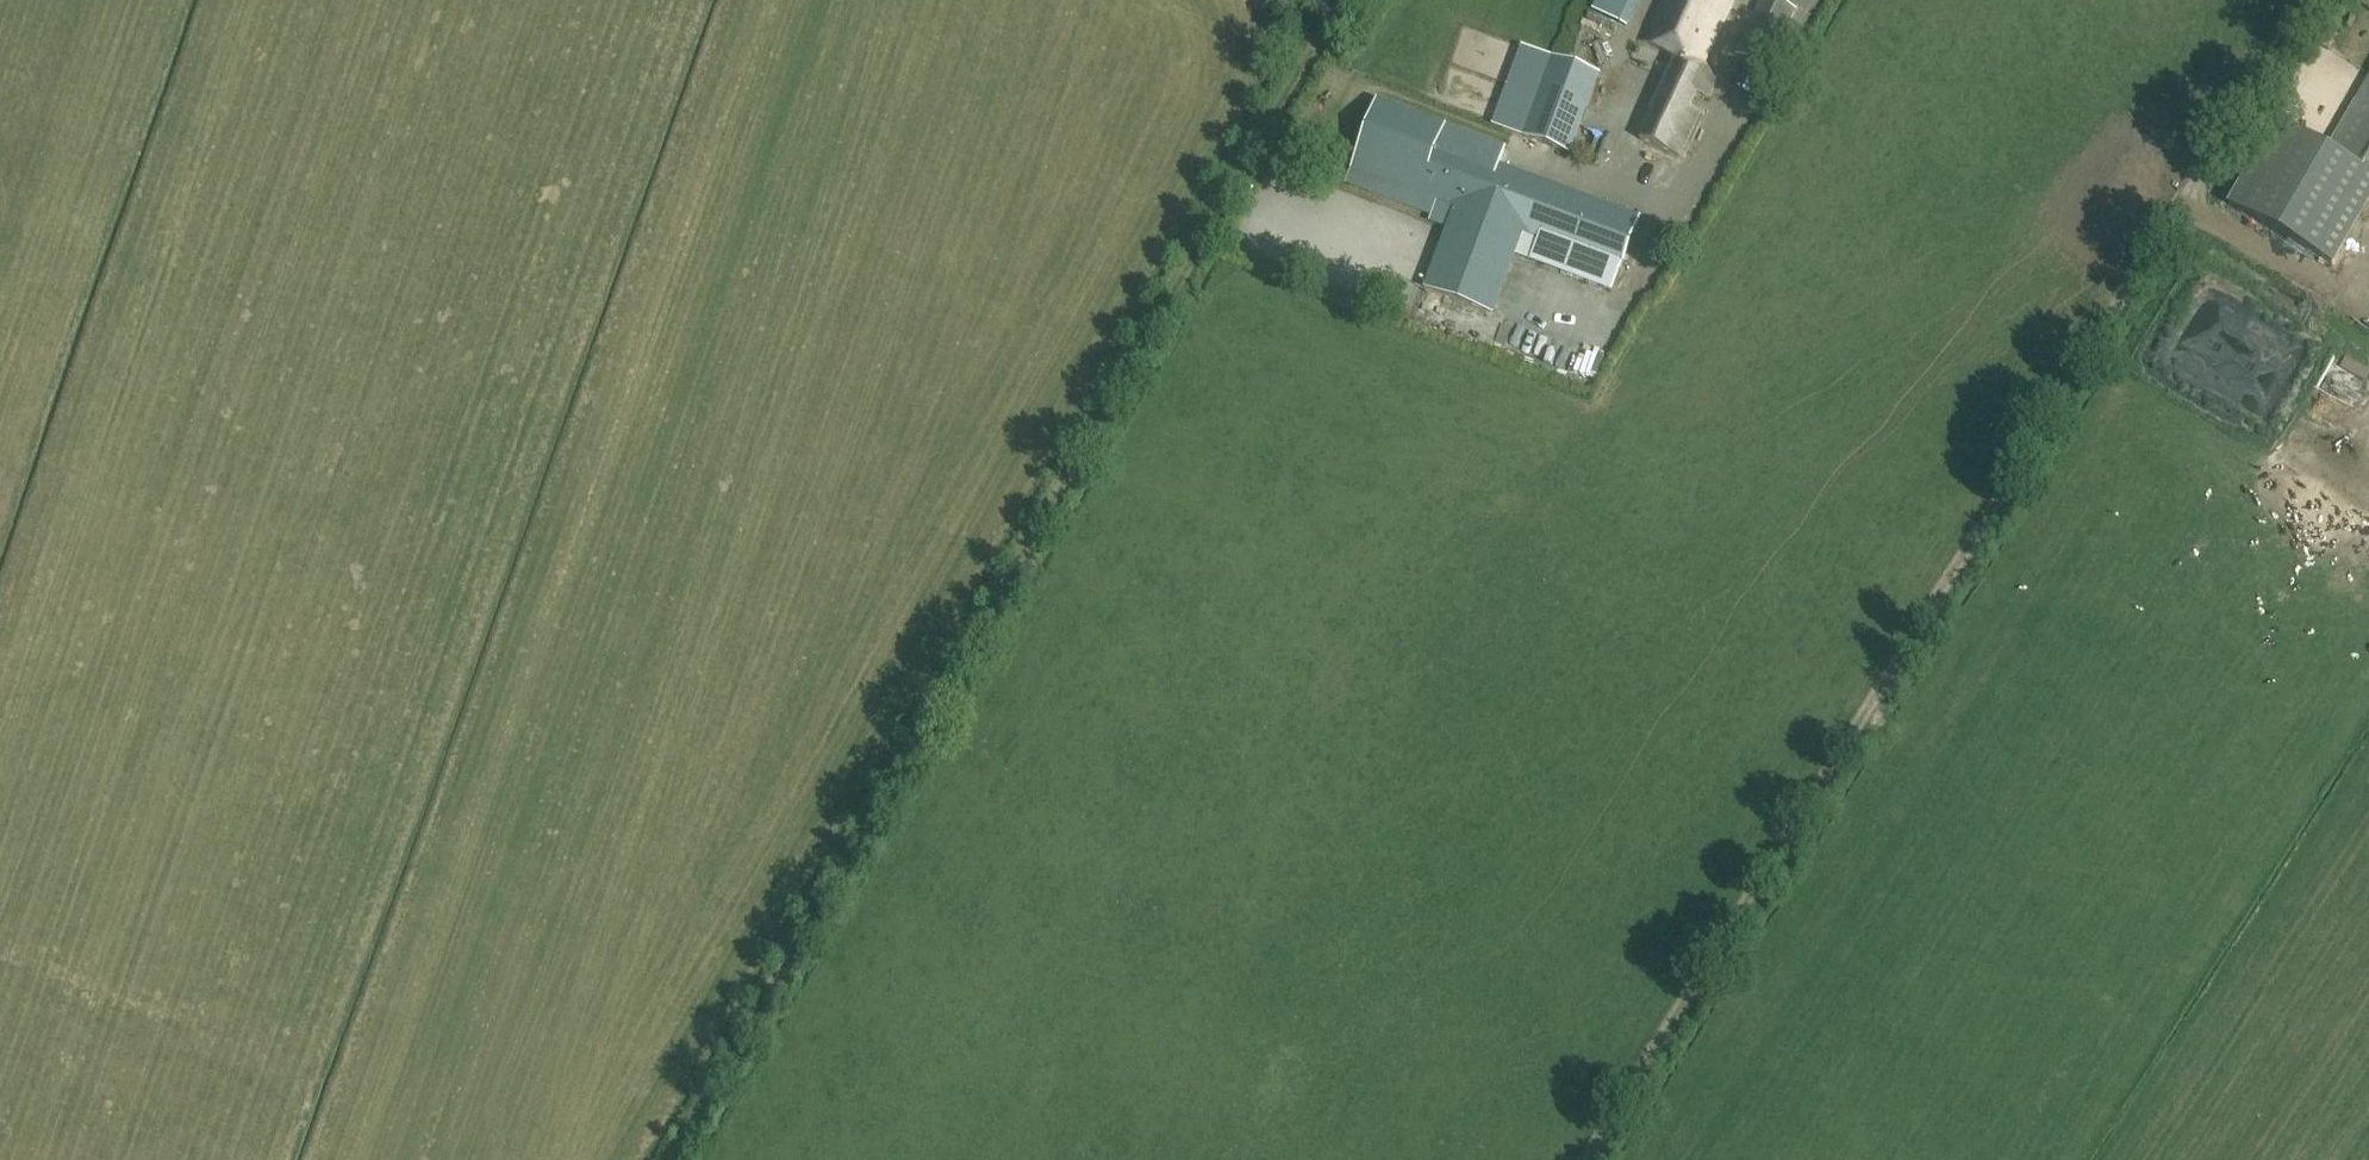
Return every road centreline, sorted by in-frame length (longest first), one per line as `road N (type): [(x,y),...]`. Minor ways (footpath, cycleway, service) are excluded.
road 1 (track): [(1579,1159),(2305,0)]
road 2 (track): [(662,1159),(1332,0)]

